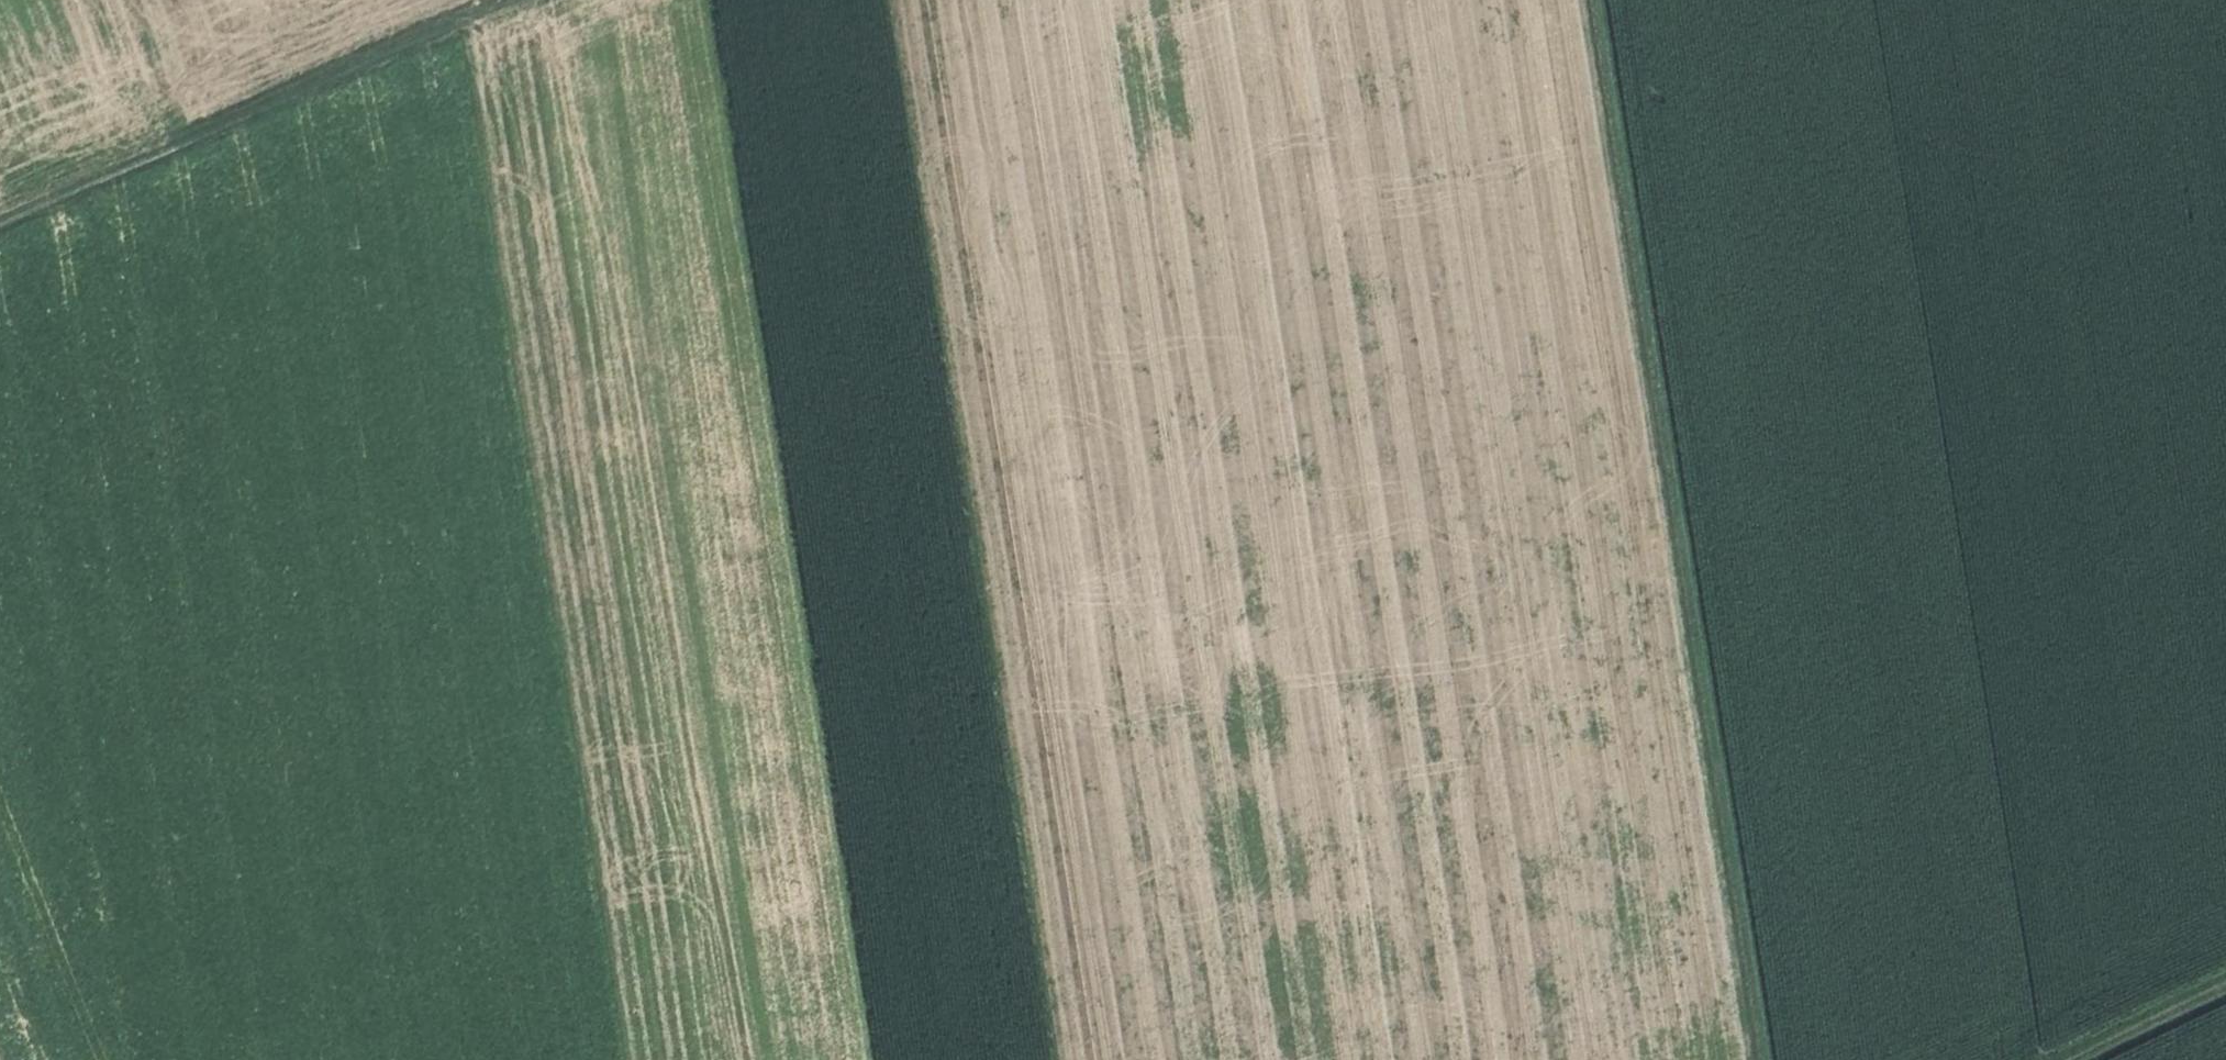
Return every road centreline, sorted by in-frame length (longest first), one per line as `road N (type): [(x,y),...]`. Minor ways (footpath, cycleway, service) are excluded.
road 1 (track): [(514,0),(0,224)]
road 2 (track): [(2225,980),(2062,1059)]

